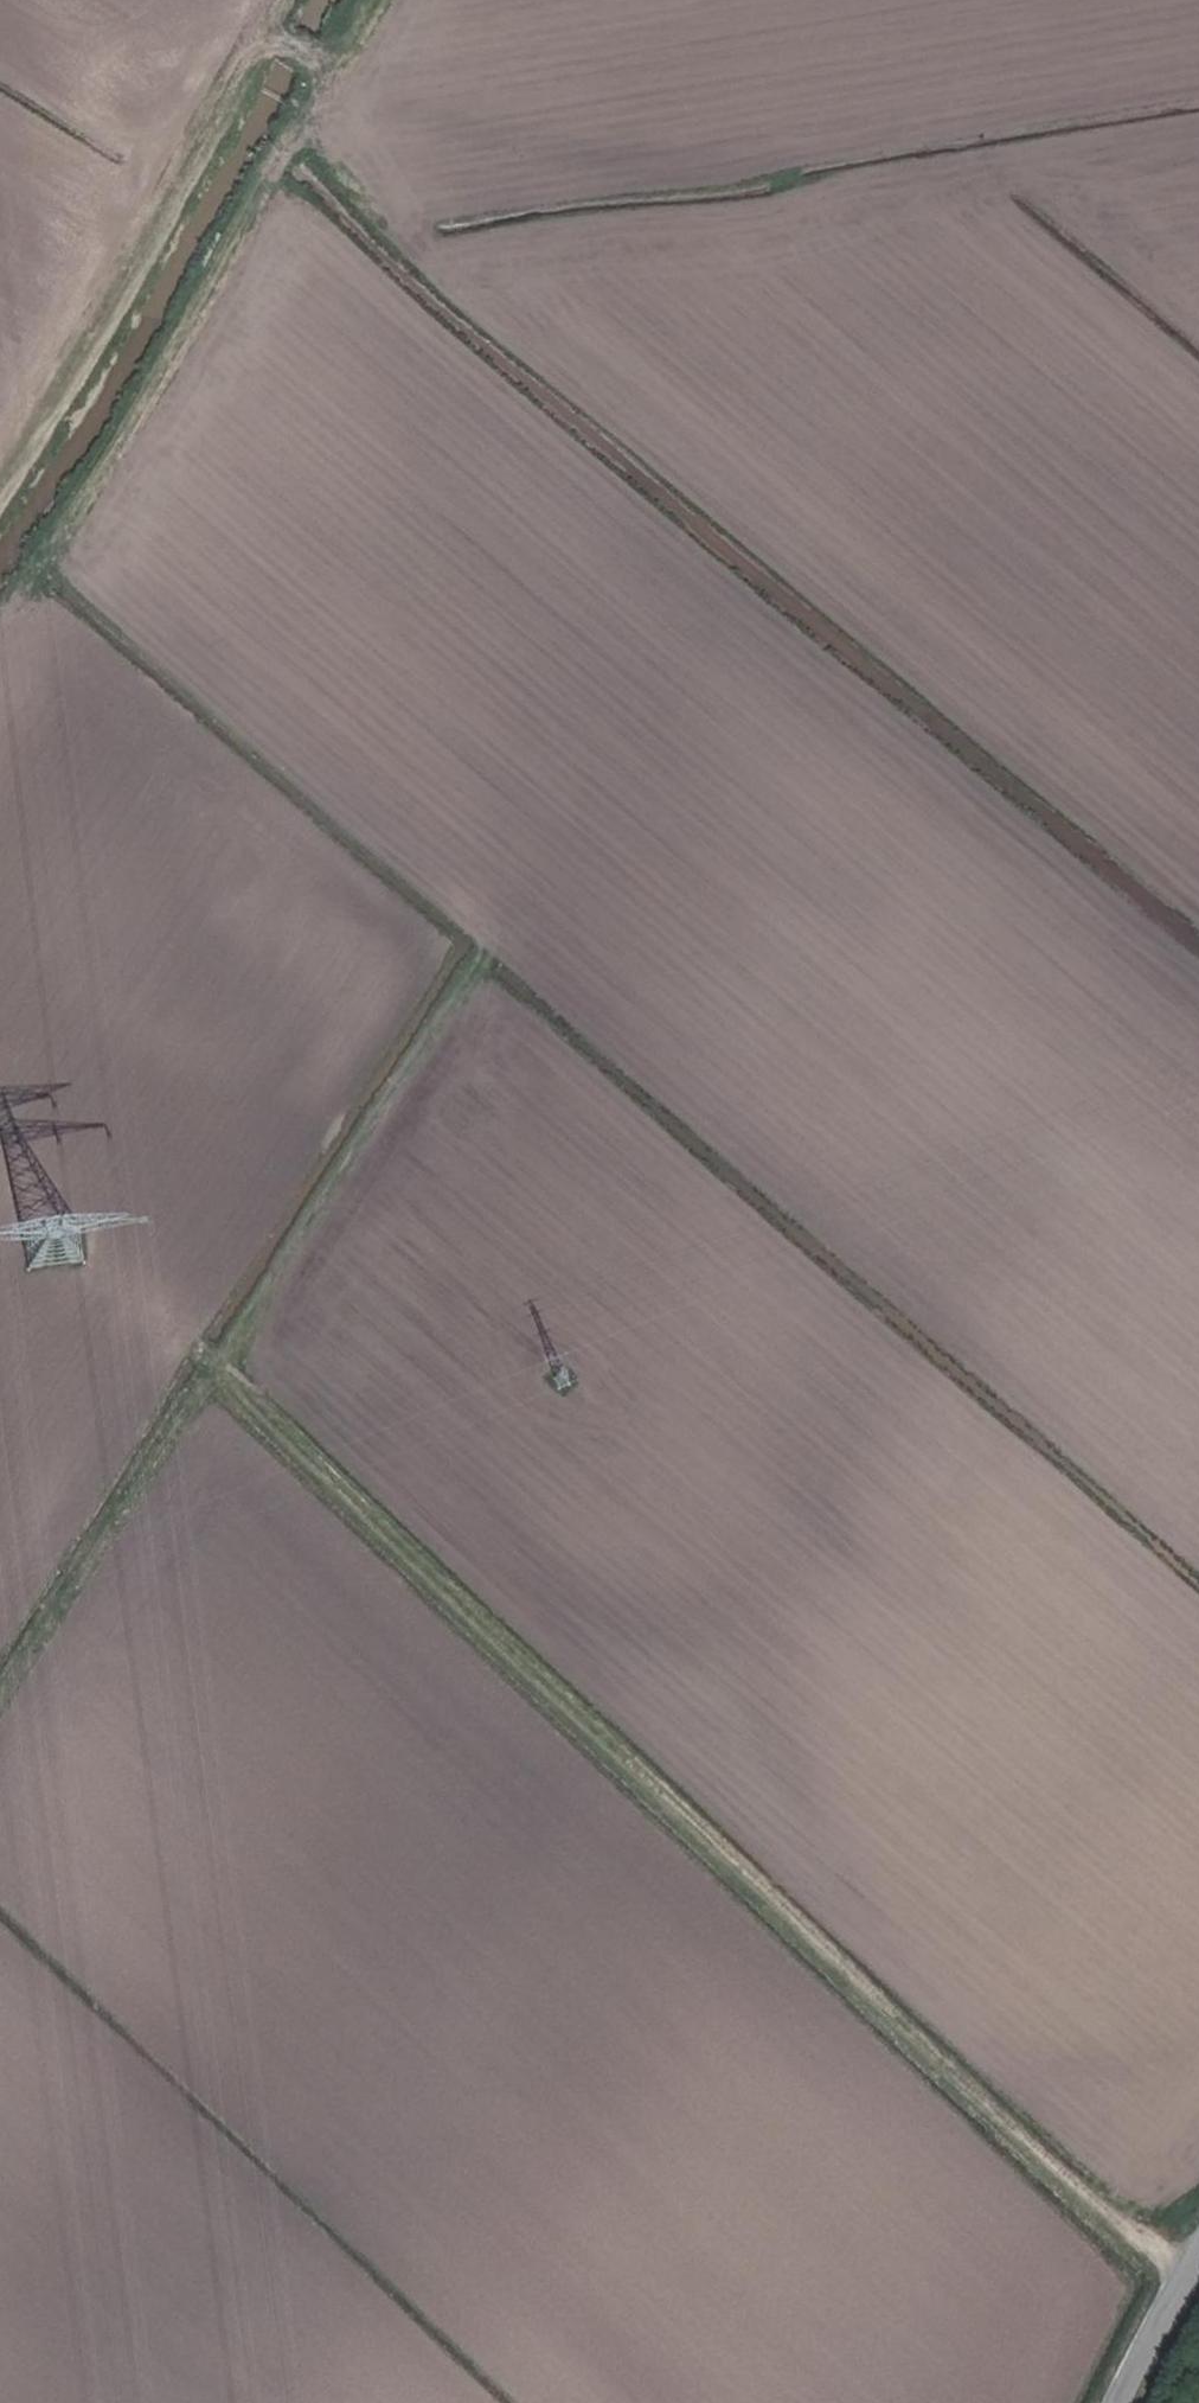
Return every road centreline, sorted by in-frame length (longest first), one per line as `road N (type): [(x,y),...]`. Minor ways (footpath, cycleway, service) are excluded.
road 1 (tertiary): [(1124,2402),(1198,2253)]

